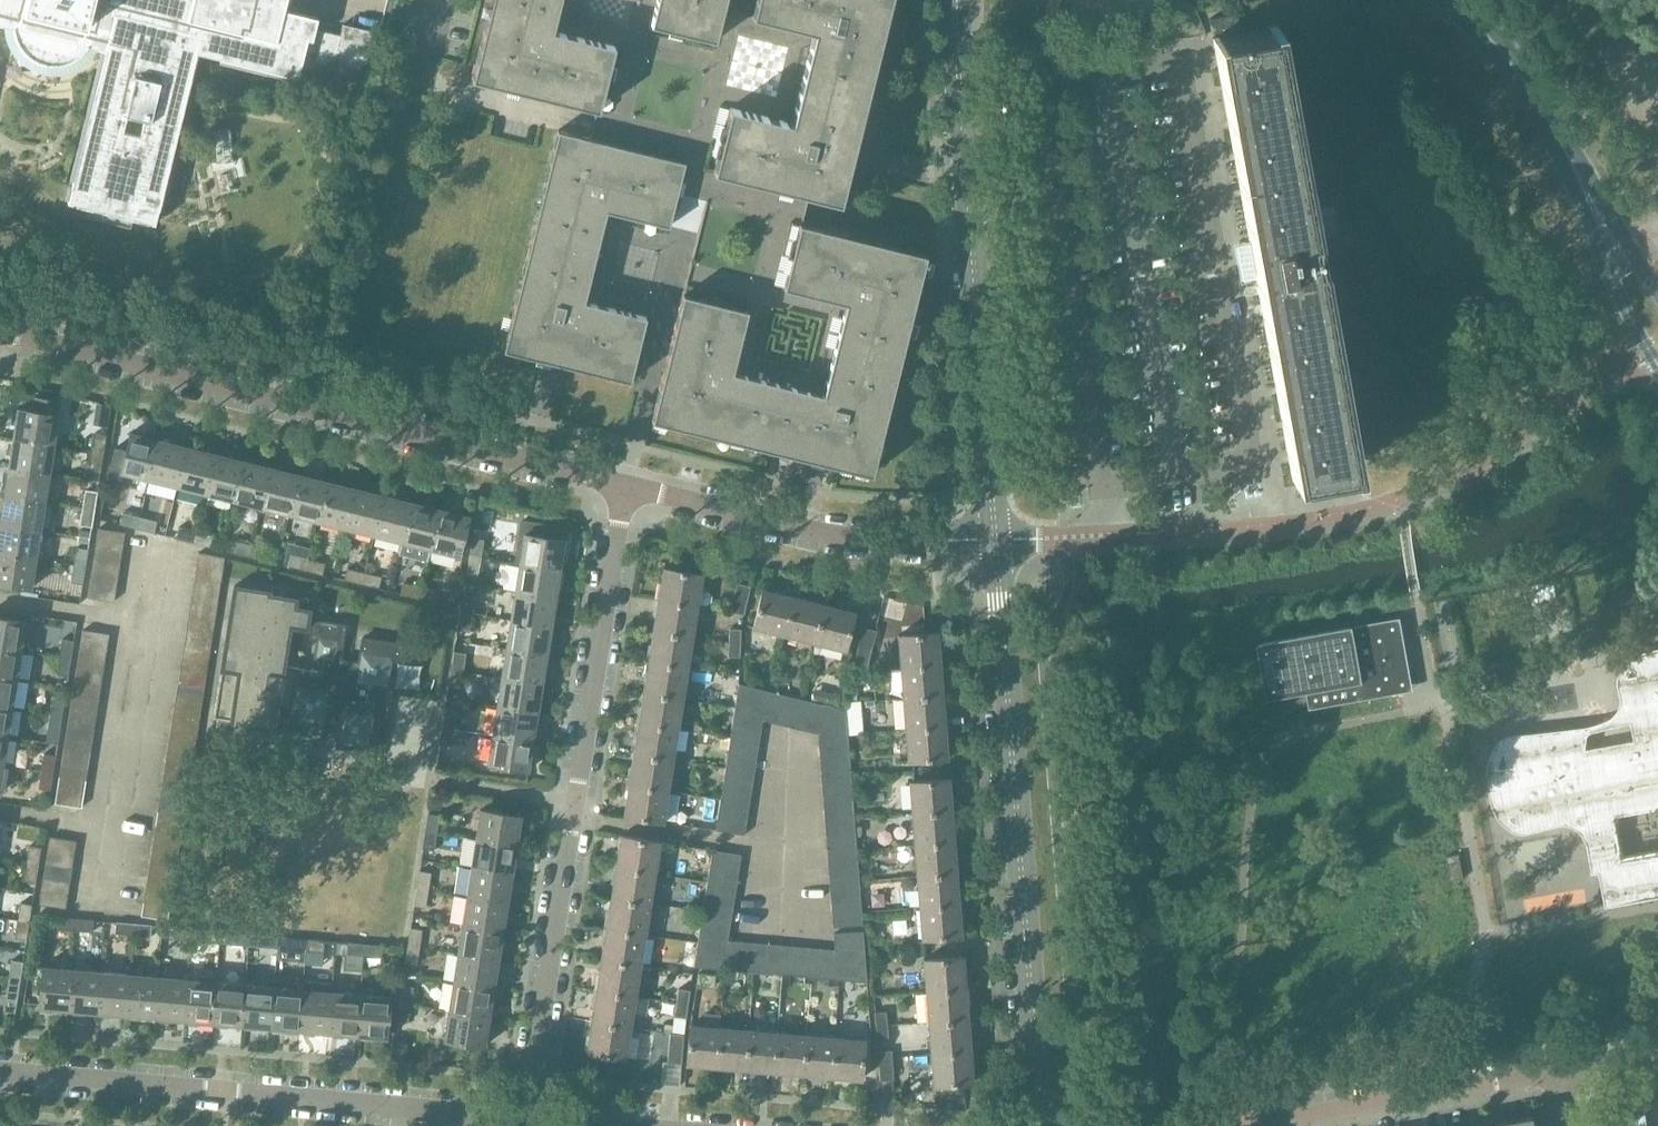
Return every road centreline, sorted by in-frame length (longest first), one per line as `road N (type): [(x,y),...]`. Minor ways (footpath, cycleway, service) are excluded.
road 1 (unclassified): [(628,488),(319,417),(0,330)]
road 2 (residential): [(525,1112),(628,488)]
road 3 (tertiary): [(1047,1125),(997,542)]
road 4 (tertiary): [(997,542),(957,0)]
road 5 (residential): [(525,1112),(0,1070)]
road 6 (unclassified): [(997,542),(935,544),(628,488)]
road 7 (residential): [(1276,1111),(1561,1066)]
road 8 (secondary): [(1571,152),(1602,254),(1657,364)]
road 9 (secondary): [(1571,152),(1505,59),(1449,0)]
road 10 (residential): [(699,1125),(525,1112)]
road 11 (secondary): [(1657,293),(1571,152)]

